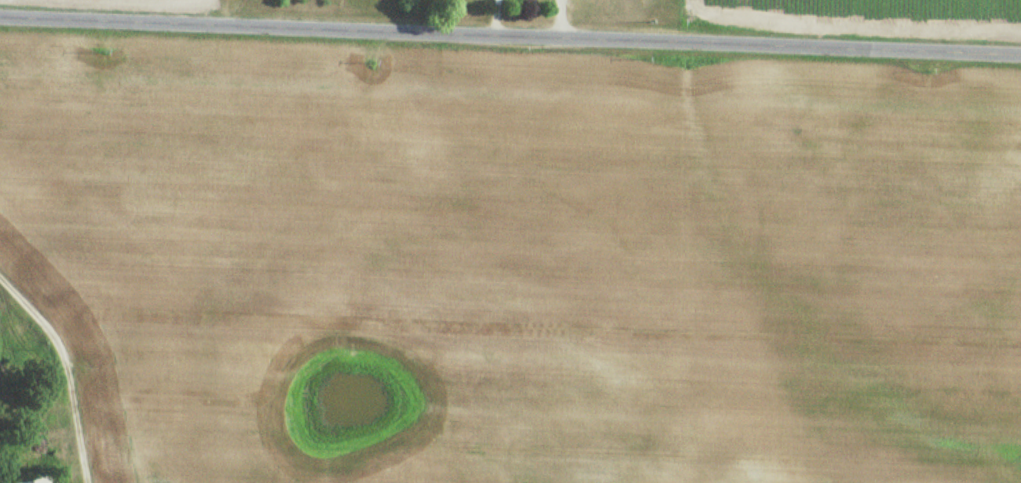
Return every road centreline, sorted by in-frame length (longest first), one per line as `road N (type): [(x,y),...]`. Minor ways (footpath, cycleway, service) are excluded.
road 1 (residential): [(1020,53),(0,16)]
road 2 (residential): [(542,36),(513,482)]
road 3 (residential): [(101,482),(61,345),(0,275)]

